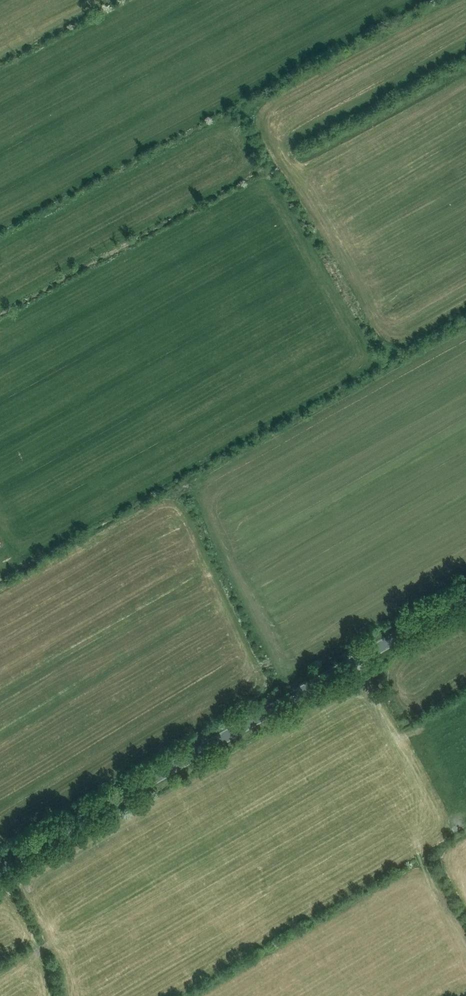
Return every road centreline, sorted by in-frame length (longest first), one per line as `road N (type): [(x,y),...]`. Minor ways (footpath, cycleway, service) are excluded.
road 1 (tertiary): [(0,873),(465,600)]

